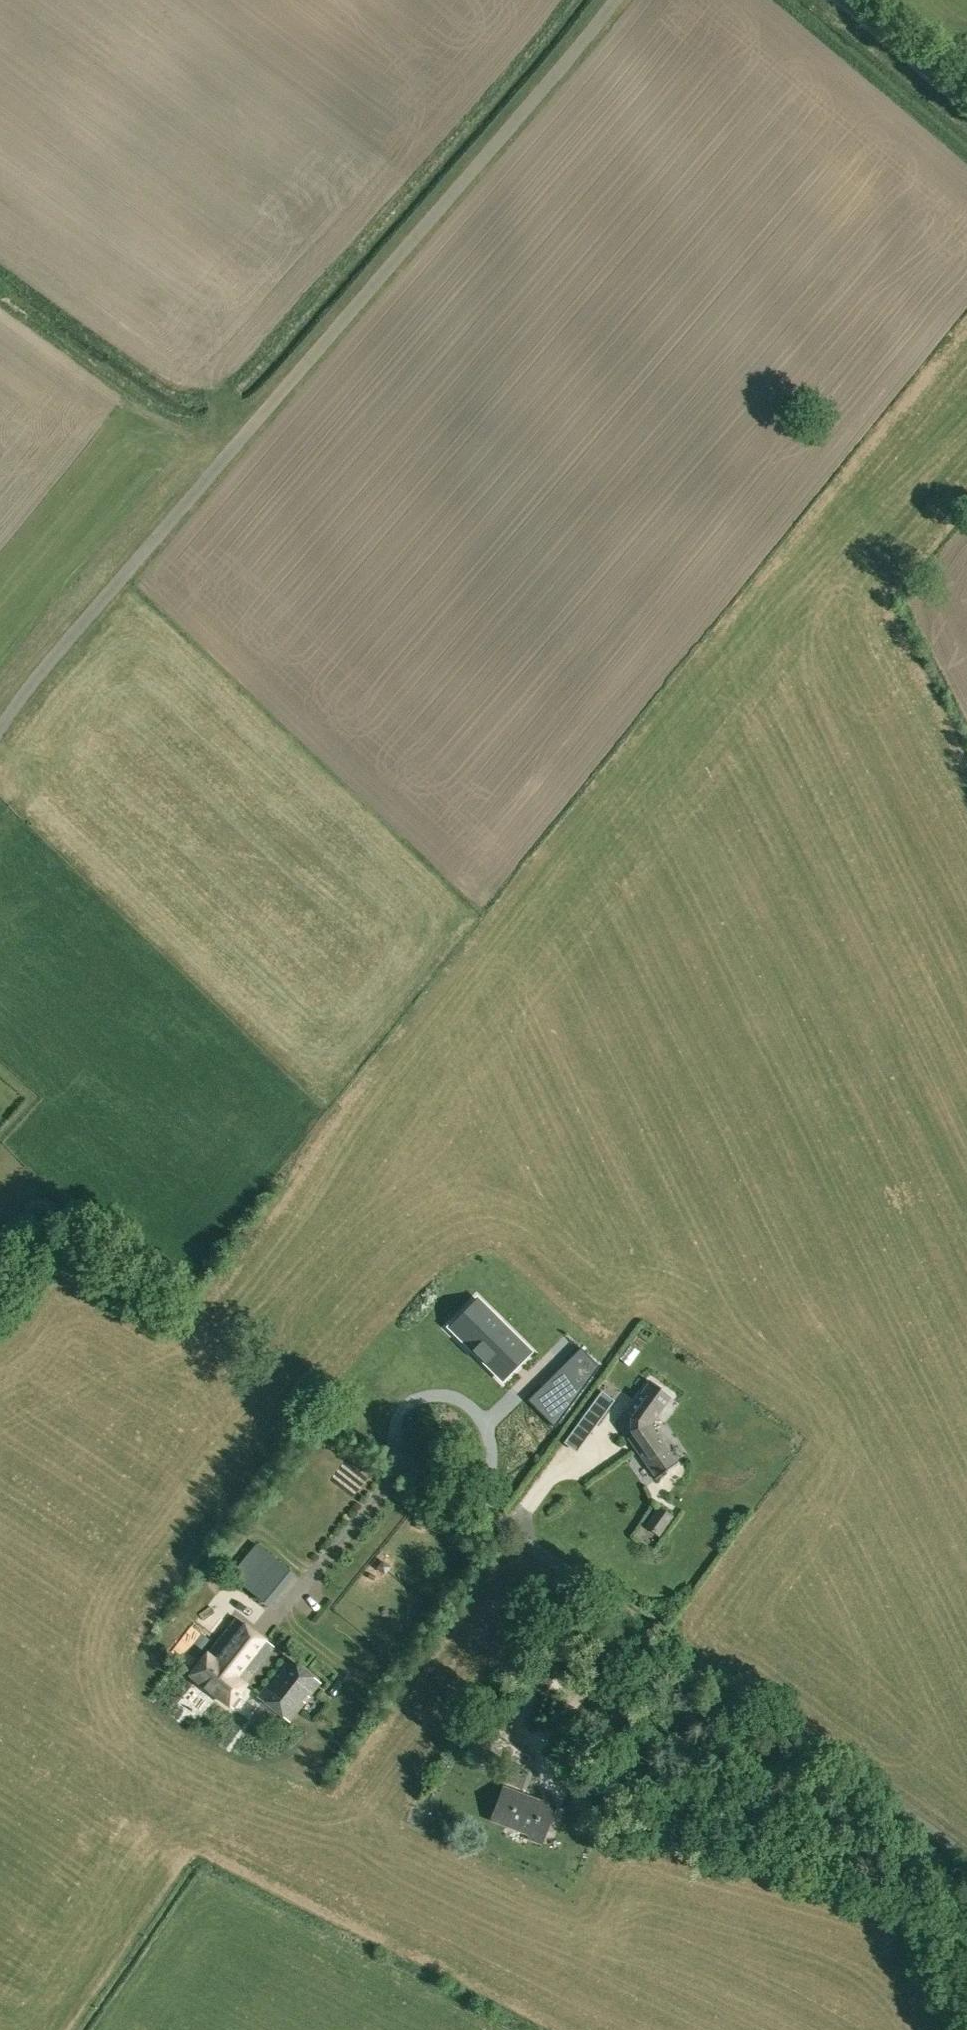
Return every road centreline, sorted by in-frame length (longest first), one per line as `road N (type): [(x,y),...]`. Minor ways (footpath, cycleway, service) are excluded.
road 1 (unclassified): [(966,106),(836,0)]

